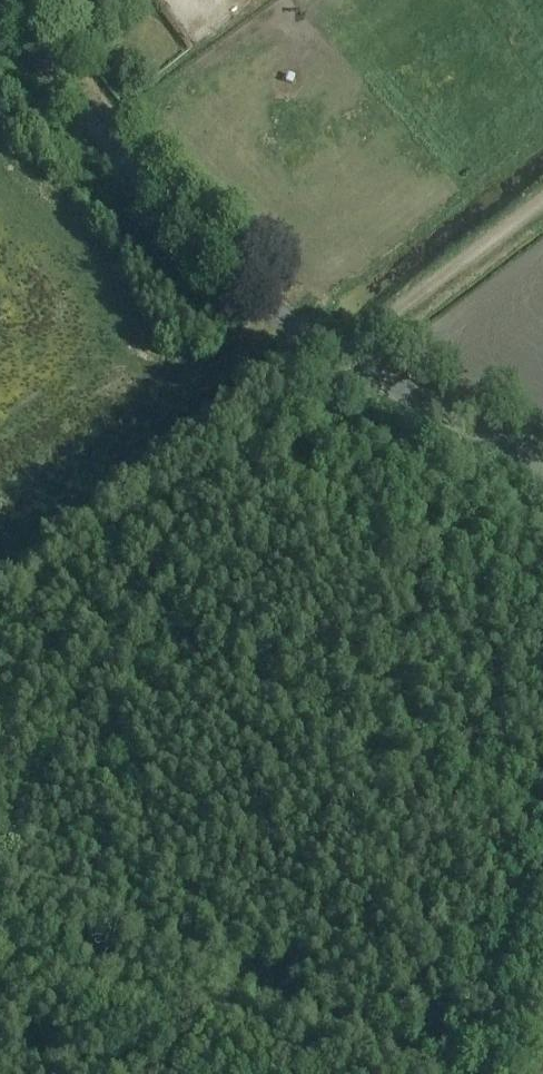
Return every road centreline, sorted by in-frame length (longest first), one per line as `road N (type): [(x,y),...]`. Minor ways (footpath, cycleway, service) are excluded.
road 1 (tertiary): [(542,463),(368,373),(246,292),(131,170),(2,0)]
road 2 (track): [(0,864),(191,532),(328,348)]
road 3 (track): [(338,354),(542,200)]
road 4 (track): [(54,1073),(0,919)]

